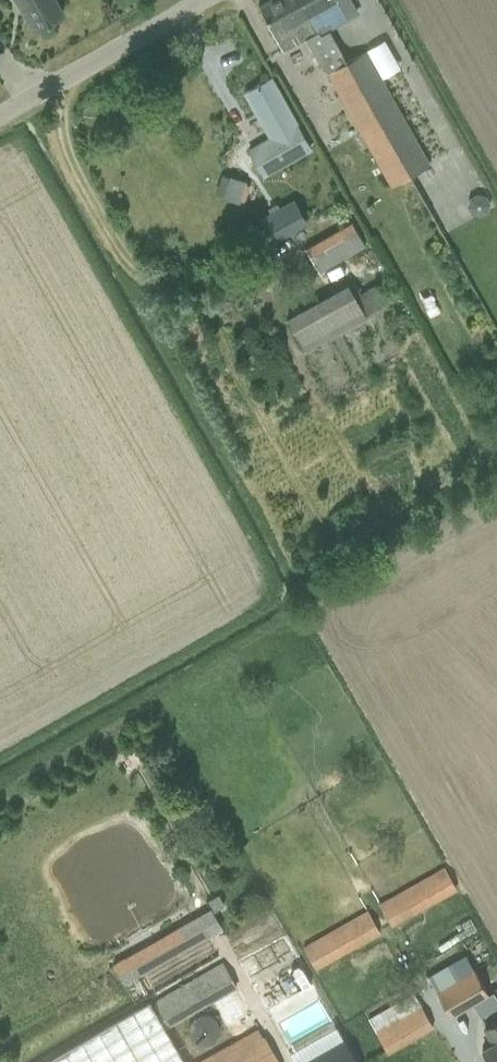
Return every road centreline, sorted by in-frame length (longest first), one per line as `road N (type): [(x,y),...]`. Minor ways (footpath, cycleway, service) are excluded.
road 1 (unclassified): [(0,115),(204,0)]

